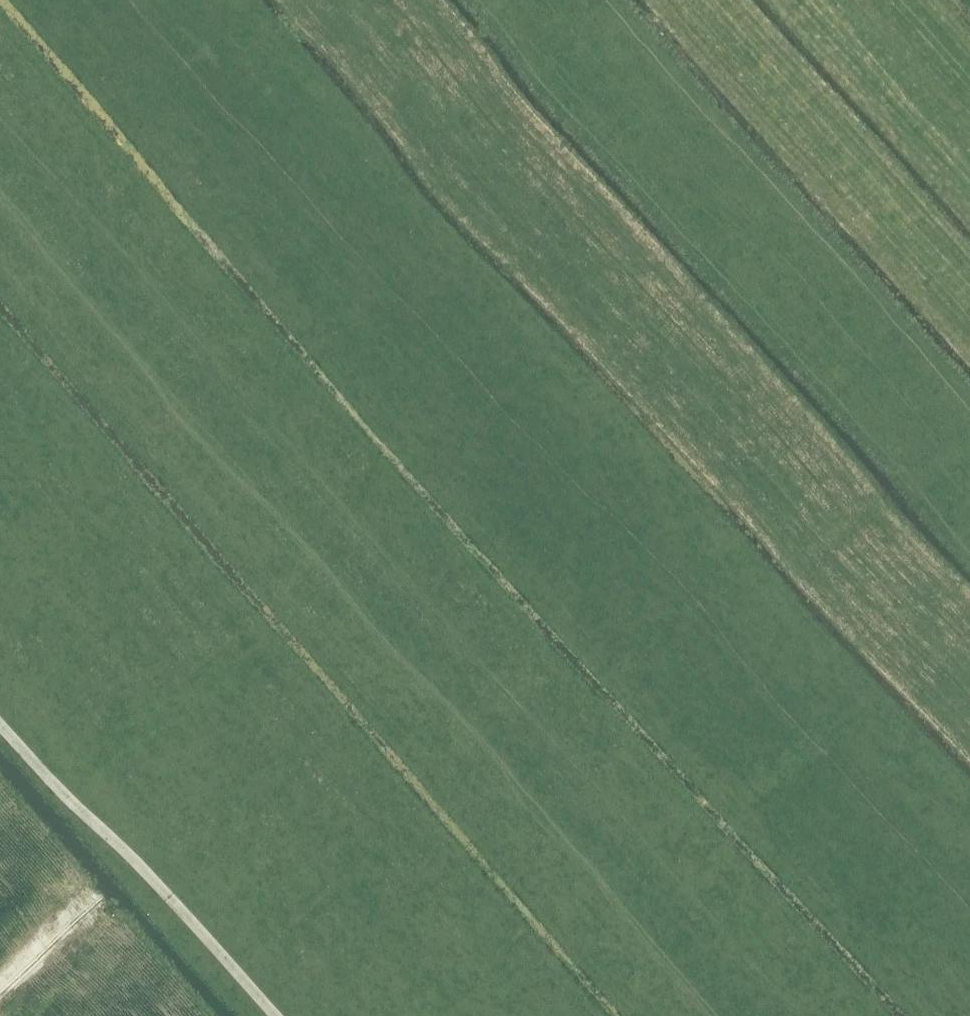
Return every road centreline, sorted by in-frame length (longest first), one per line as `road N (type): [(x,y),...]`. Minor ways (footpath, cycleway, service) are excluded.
road 1 (track): [(273,1015),(0,720)]

